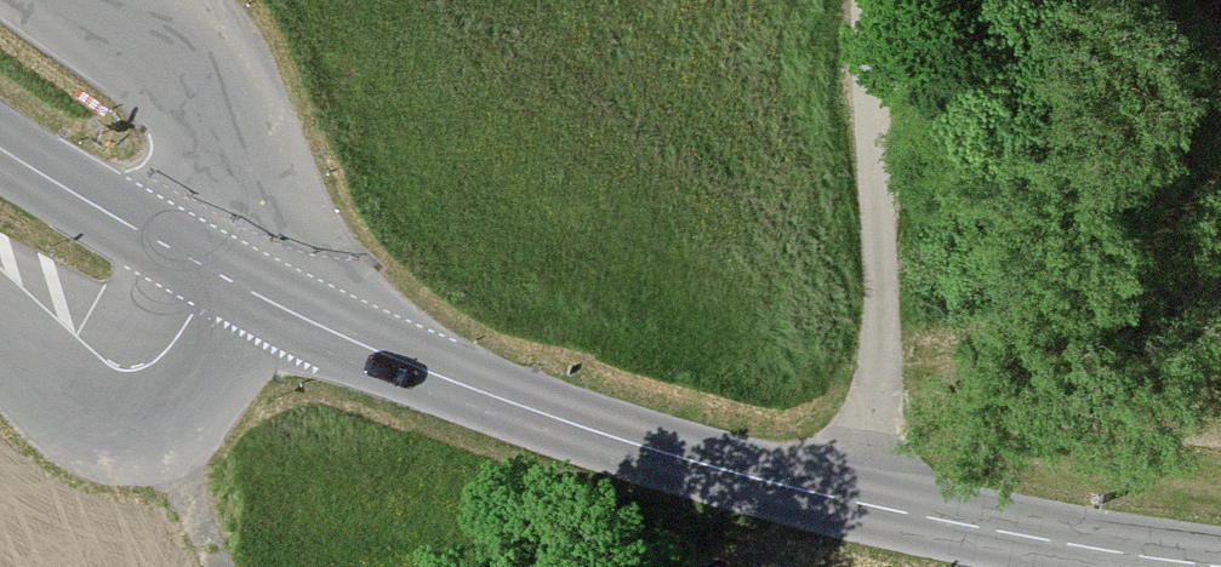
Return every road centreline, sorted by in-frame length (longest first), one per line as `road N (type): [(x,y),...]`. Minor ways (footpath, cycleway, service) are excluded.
road 1 (secondary): [(1220,566),(877,507),(702,463),(498,397),(279,302)]
road 2 (track): [(877,507),(880,303),(863,0)]
road 3 (primary): [(279,302),(215,96),(168,38),(95,0)]
road 4 (primary): [(0,307),(91,377),(123,386),(166,368),(229,276)]
road 5 (secondary): [(229,276),(0,147)]
road 6 (track): [(152,378),(220,566)]

